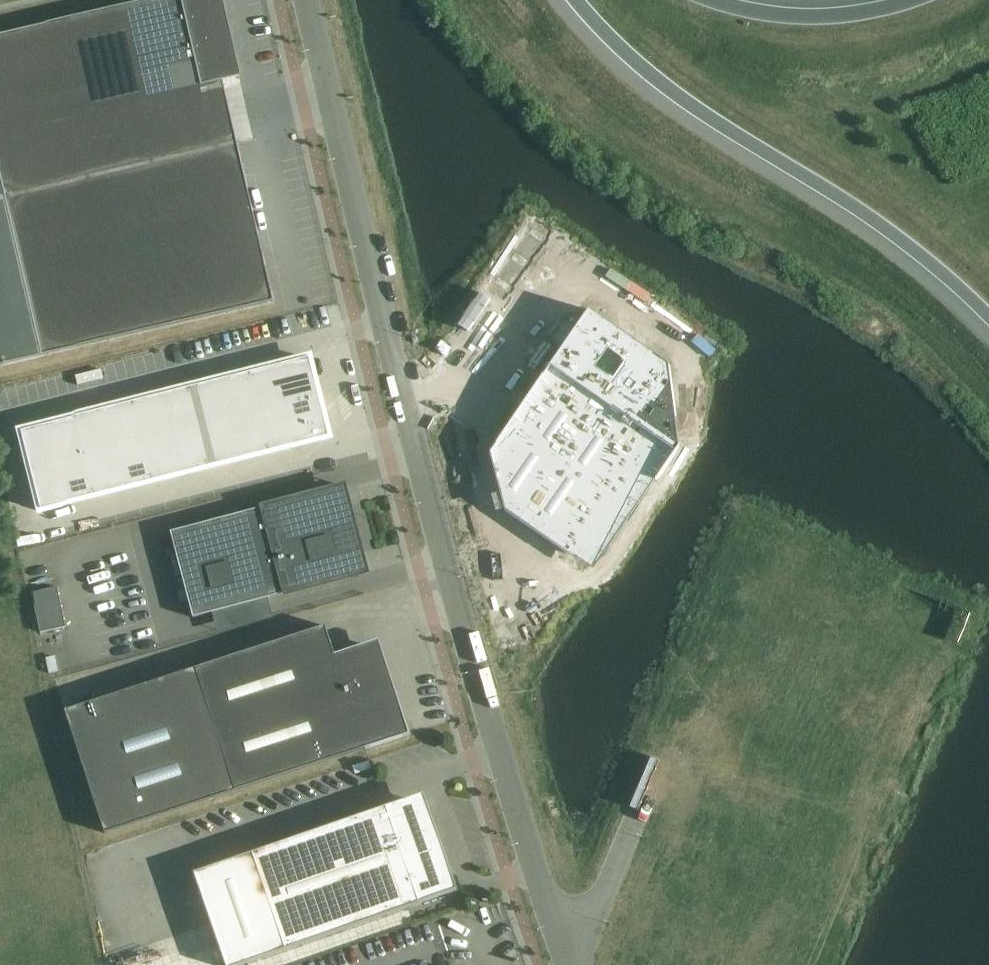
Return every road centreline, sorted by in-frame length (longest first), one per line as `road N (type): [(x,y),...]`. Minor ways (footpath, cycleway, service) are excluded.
road 1 (unclassified): [(305,0),(505,785),(573,964)]
road 2 (motorway): [(577,0),(600,32),(676,97),(869,221),(988,318)]
road 3 (motorway): [(915,0),(800,17),(711,0)]

